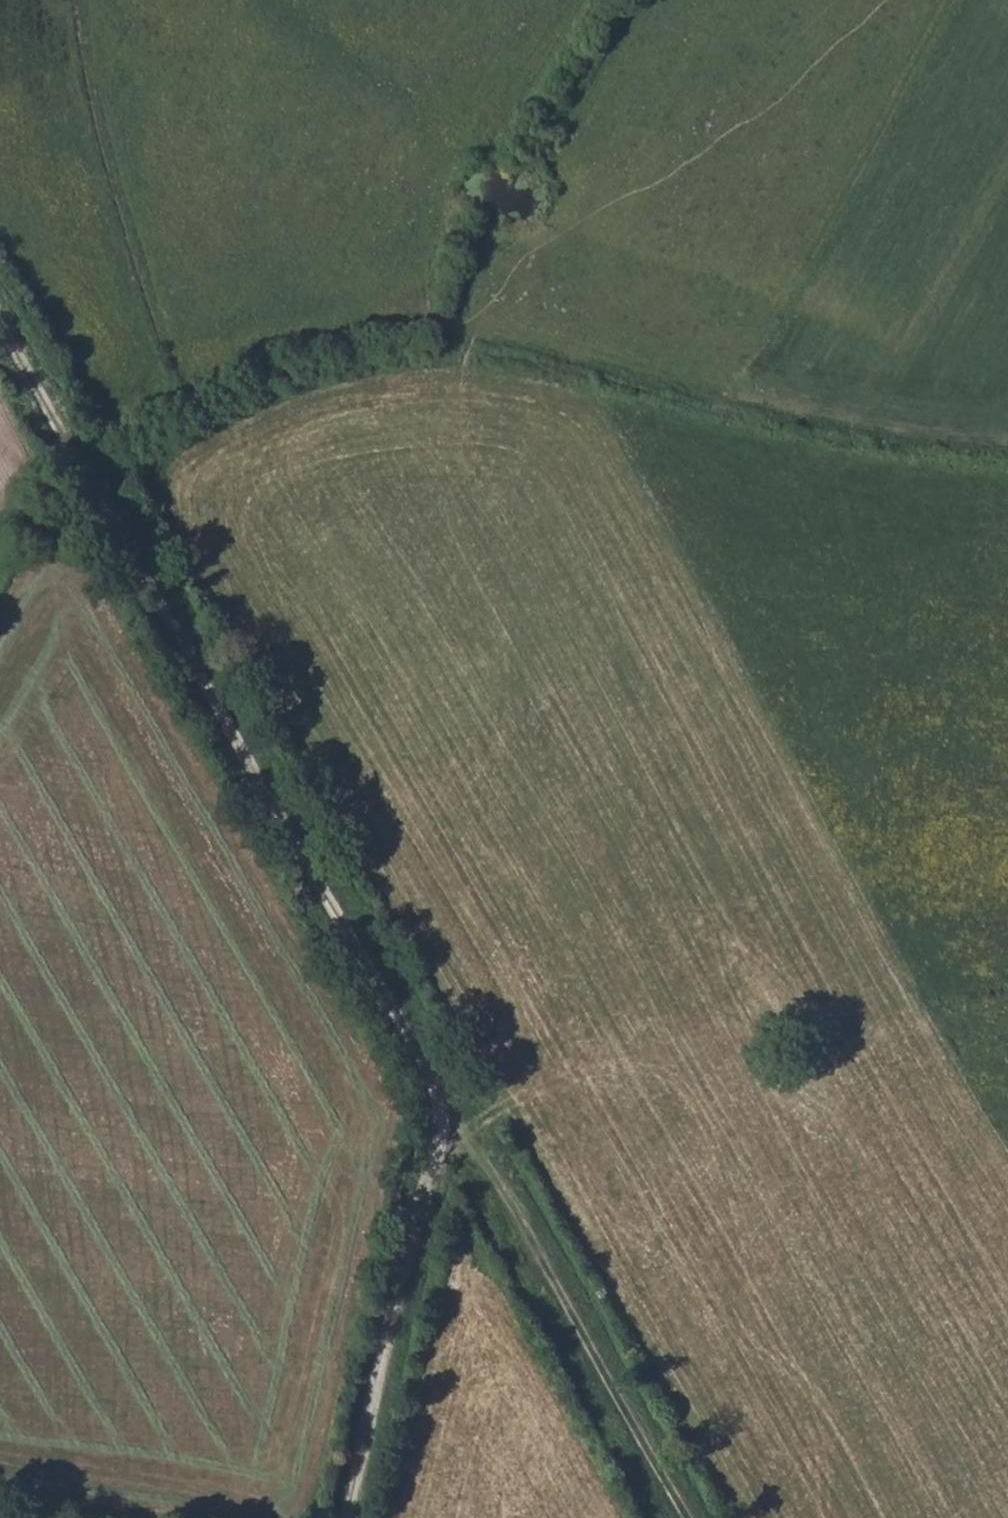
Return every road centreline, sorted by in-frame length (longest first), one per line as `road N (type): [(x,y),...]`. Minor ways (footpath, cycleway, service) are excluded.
road 1 (track): [(678,1517),(0,341)]
road 2 (track): [(349,1517),(449,1120)]

